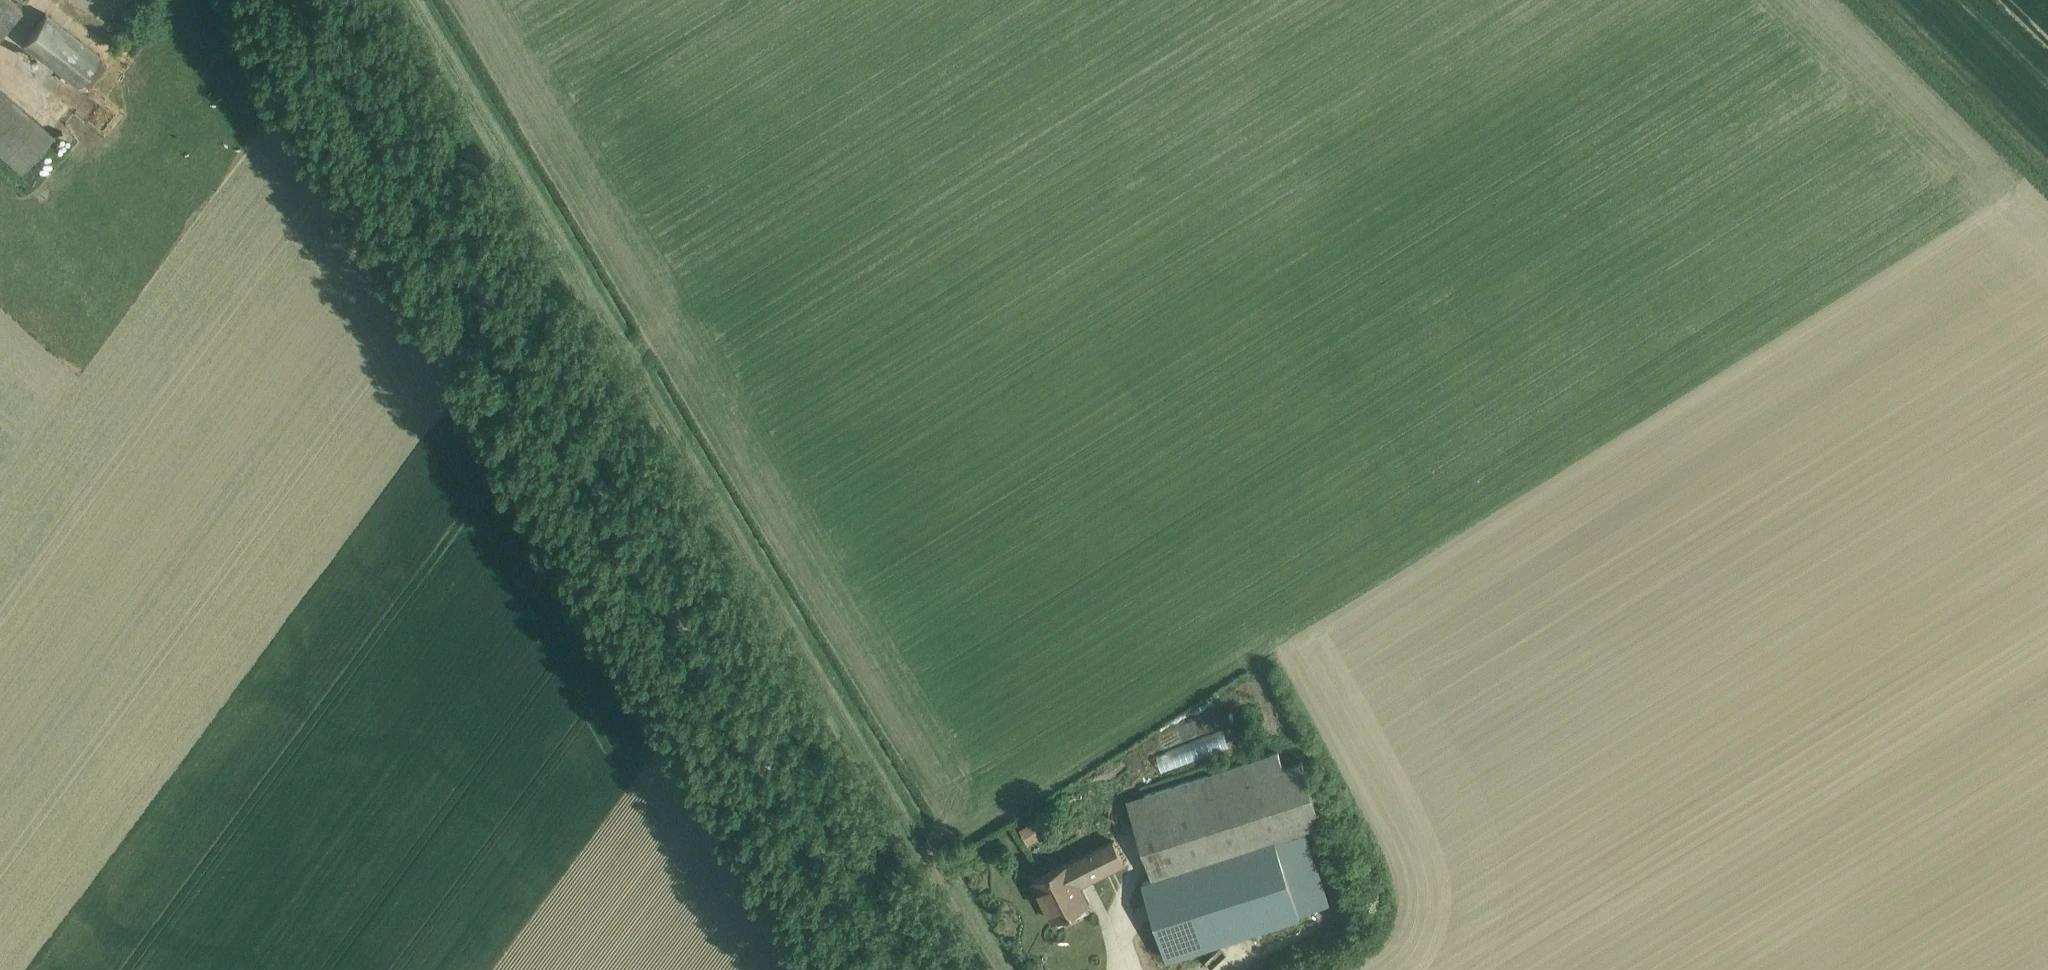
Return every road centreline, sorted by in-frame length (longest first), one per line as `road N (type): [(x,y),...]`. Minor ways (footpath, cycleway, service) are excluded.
road 1 (unclassified): [(886,969),(346,70),(317,0)]

